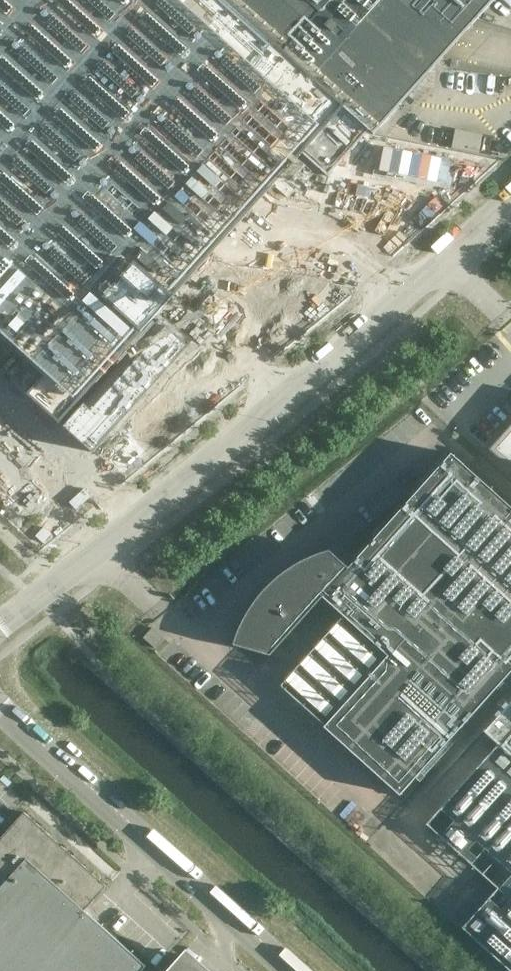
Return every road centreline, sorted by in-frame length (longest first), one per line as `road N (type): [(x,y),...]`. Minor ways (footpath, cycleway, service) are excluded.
road 1 (unclassified): [(0,629),(283,403),(510,204)]
road 2 (unclassified): [(0,711),(280,970)]

